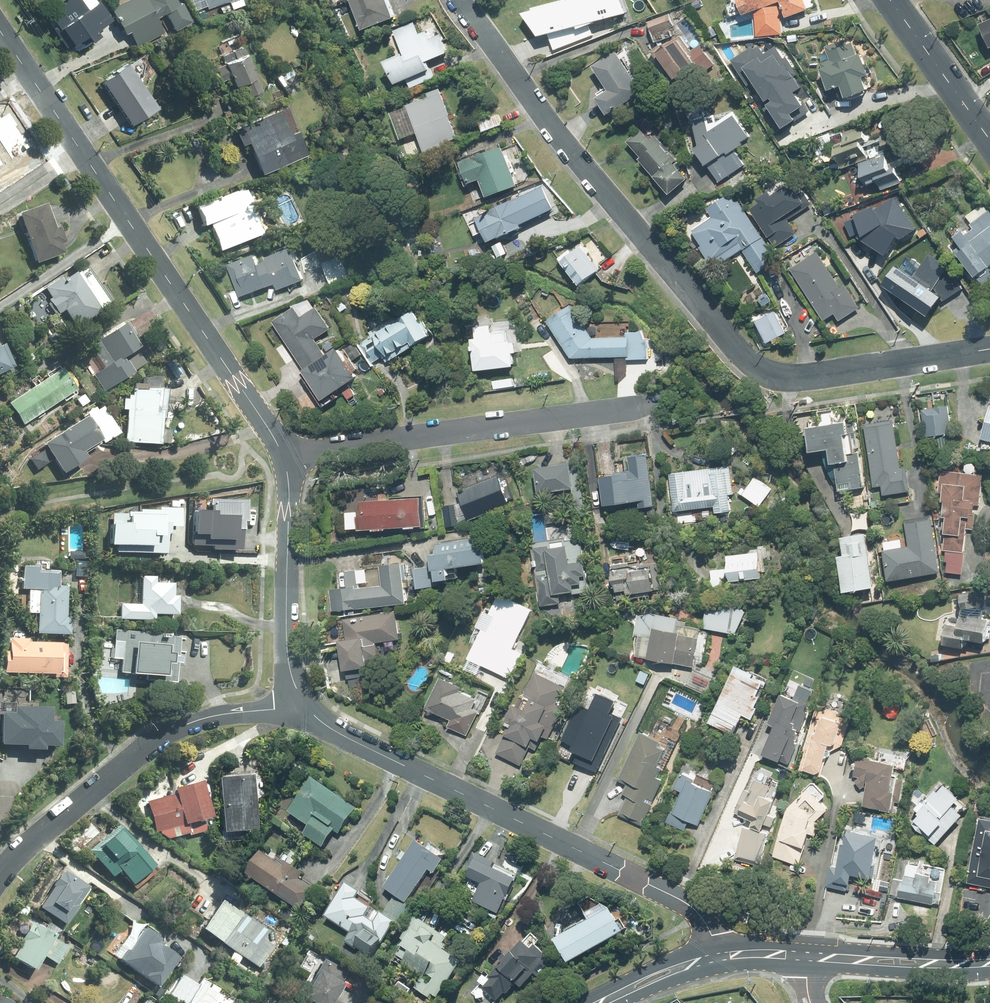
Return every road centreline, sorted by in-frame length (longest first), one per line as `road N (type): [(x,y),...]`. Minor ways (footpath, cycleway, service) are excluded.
road 1 (residential): [(989,349),(798,377),(754,365),(546,122),(463,0)]
road 2 (unclassified): [(282,458),(0,33)]
road 3 (unclassified): [(307,709),(341,735),(690,905),(720,957)]
road 4 (residential): [(658,401),(282,458)]
road 5 (residential): [(0,874),(41,831),(183,727),(236,713),(307,709)]
road 6 (unclassified): [(307,709),(288,658),(289,495),(282,458)]
road 7 (secondary): [(989,962),(802,955)]
road 8 (secondary): [(890,0),(989,140)]
road 9 (secondary): [(720,957),(601,1002)]

